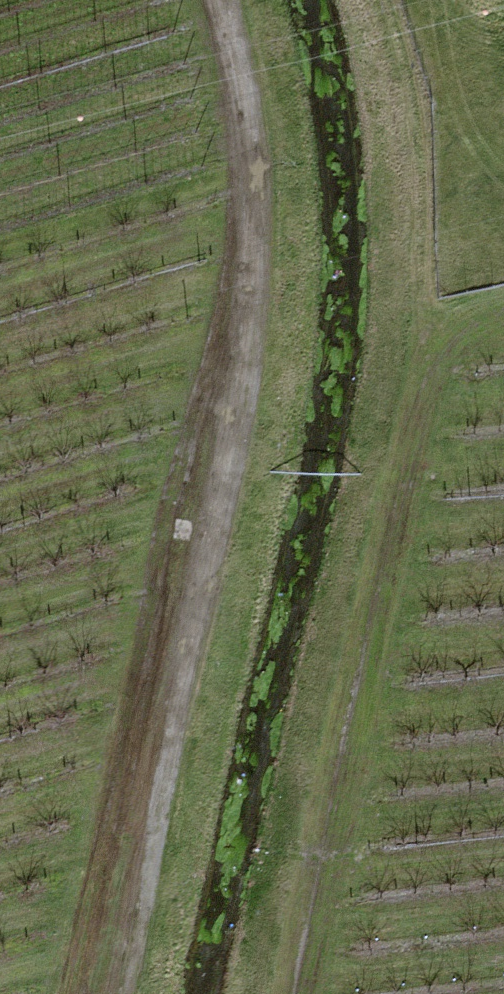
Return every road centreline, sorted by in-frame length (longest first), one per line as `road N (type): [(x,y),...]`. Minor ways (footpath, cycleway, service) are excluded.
road 1 (track): [(212,0),(241,107),(240,311),(116,993)]
road 2 (track): [(503,311),(423,329),(307,993)]

